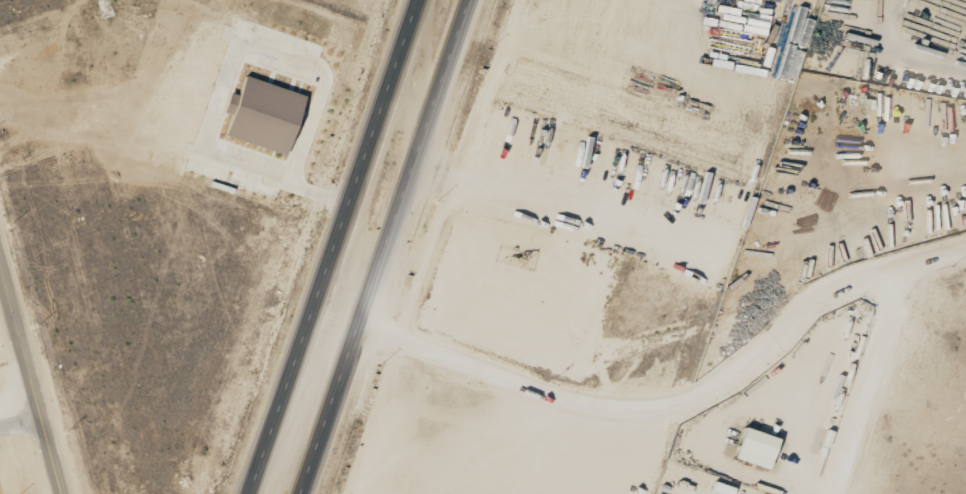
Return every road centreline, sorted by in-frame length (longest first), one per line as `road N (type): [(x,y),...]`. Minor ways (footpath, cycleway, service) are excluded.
road 1 (tertiary): [(359,314),(587,406),(644,412),(731,386),(858,281),(965,246)]
road 2 (primary): [(298,493),(466,0)]
road 3 (primary): [(420,0),(252,493)]
road 4 (residential): [(916,259),(837,493)]
road 5 (secondary): [(64,493),(0,257)]

